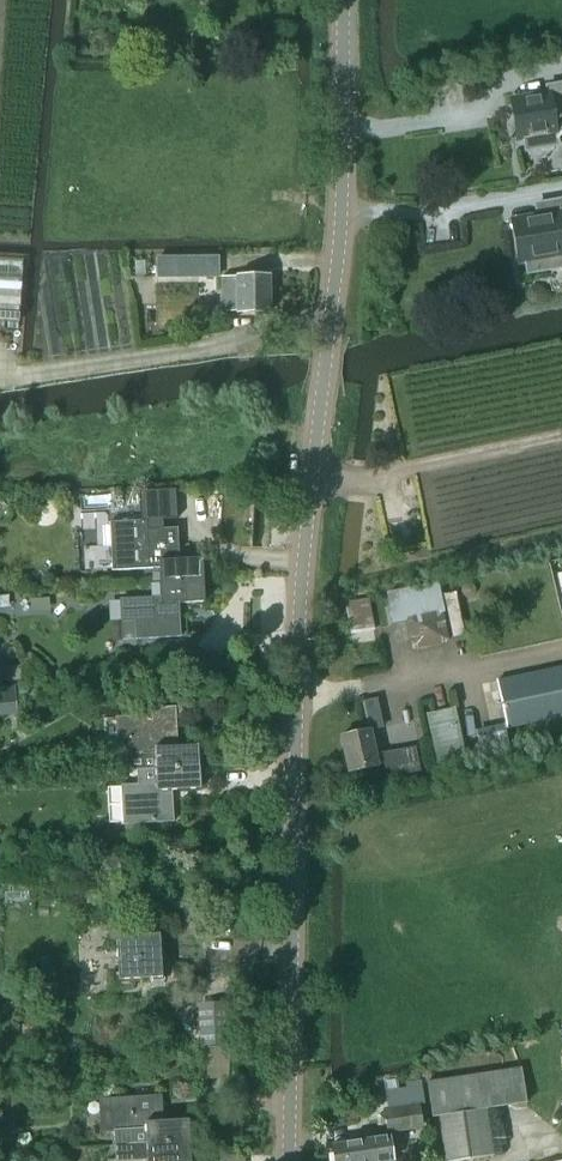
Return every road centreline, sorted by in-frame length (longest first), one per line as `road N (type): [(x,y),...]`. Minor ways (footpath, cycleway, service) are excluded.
road 1 (tertiary): [(291,1160),(300,637),(340,220),(342,0)]

